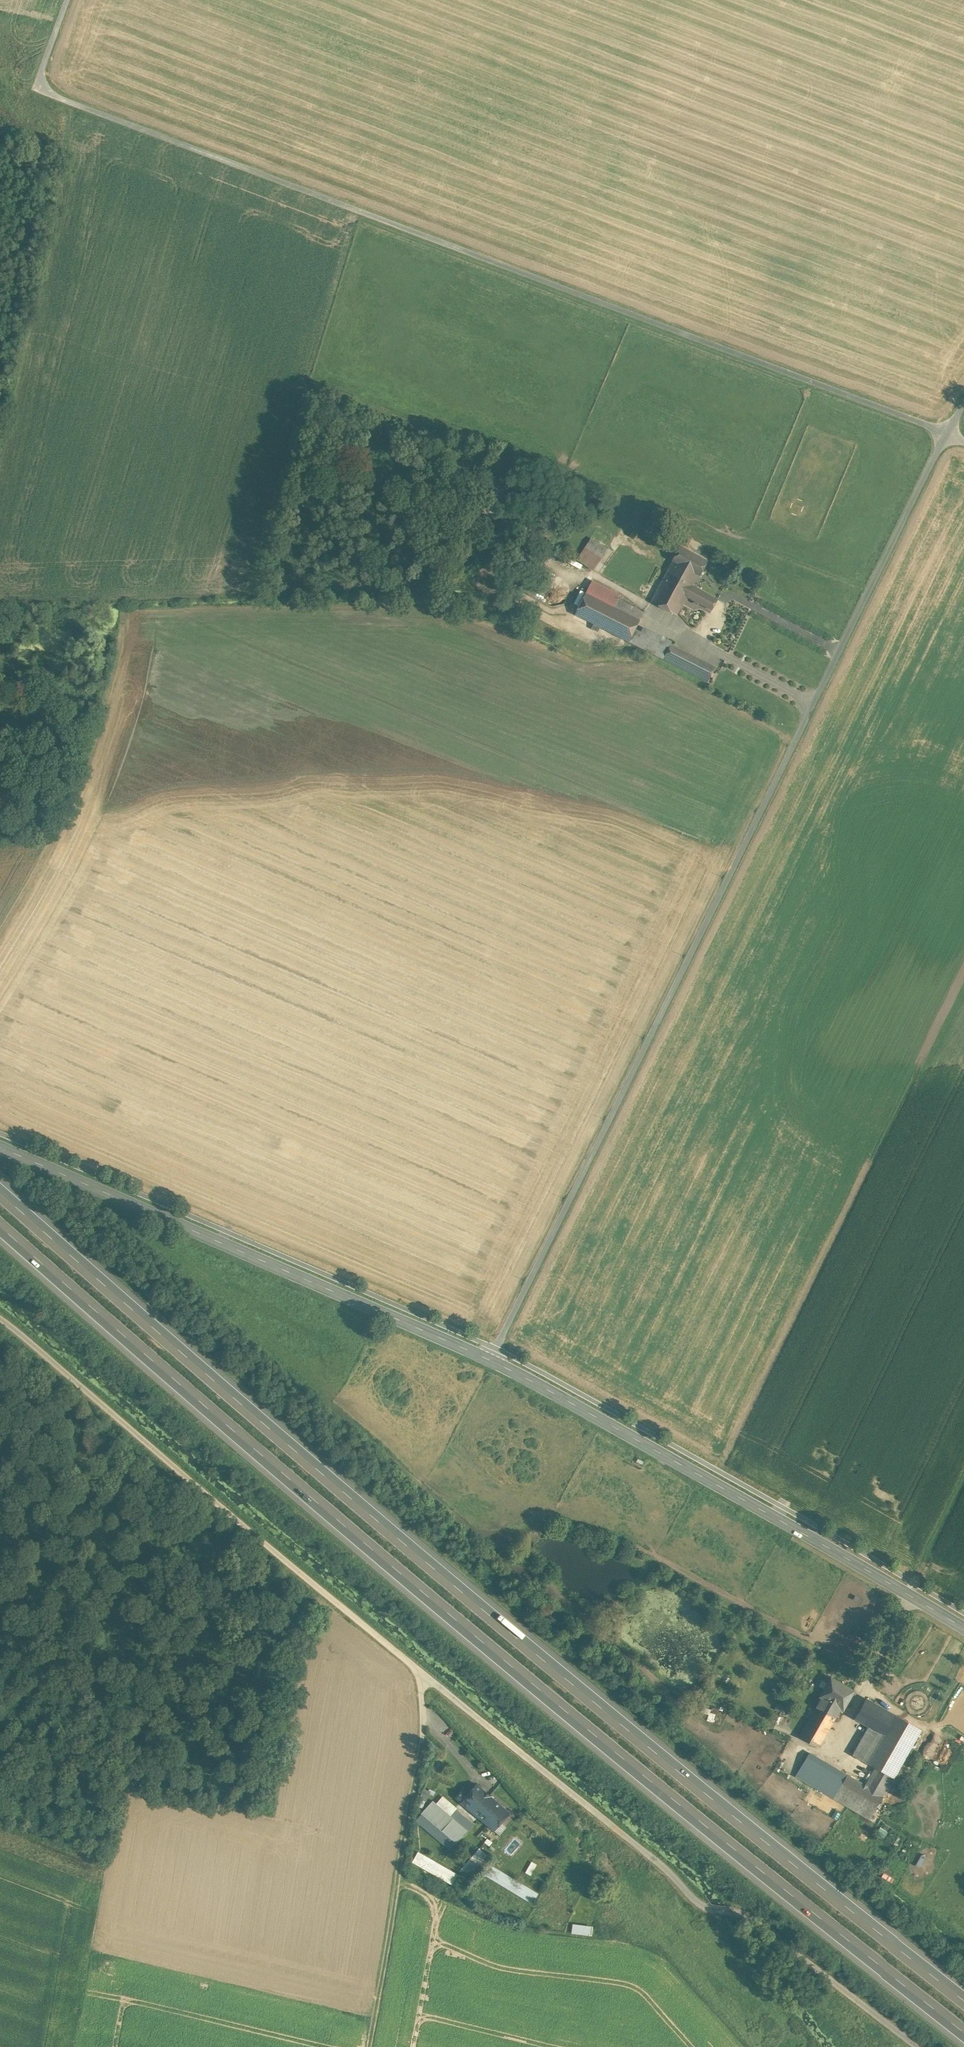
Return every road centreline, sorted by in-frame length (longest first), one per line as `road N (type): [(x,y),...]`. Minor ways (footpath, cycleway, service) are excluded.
road 1 (motorway): [(963,1998),(697,1787),(0,1184)]
road 2 (motorway): [(0,1221),(560,1706),(963,2029)]
road 3 (unclassified): [(0,1314),(699,1903),(760,1924),(920,2046)]
road 4 (unclassified): [(67,0),(42,69),(40,86),(58,97),(947,433)]
road 5 (unclassified): [(947,433),(490,1359)]
road 6 (secondary): [(963,1628),(490,1359)]
road 7 (secondary): [(490,1359),(0,1146)]
road 8 (track): [(0,932),(58,832),(110,695)]

